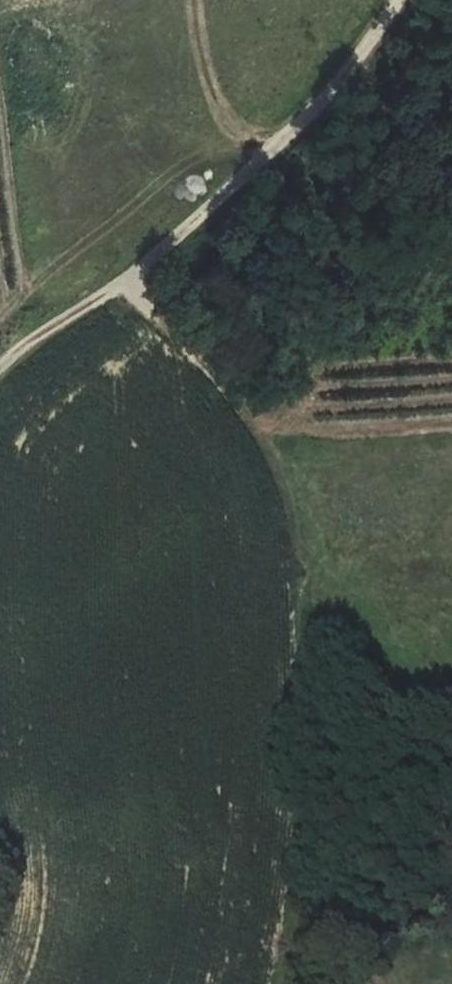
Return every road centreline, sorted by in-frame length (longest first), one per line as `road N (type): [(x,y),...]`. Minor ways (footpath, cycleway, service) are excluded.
road 1 (track): [(303,684),(310,592),(291,520),(236,410),(128,276)]
road 2 (track): [(128,276),(344,79),(401,0)]
road 3 (track): [(0,365),(128,276)]

